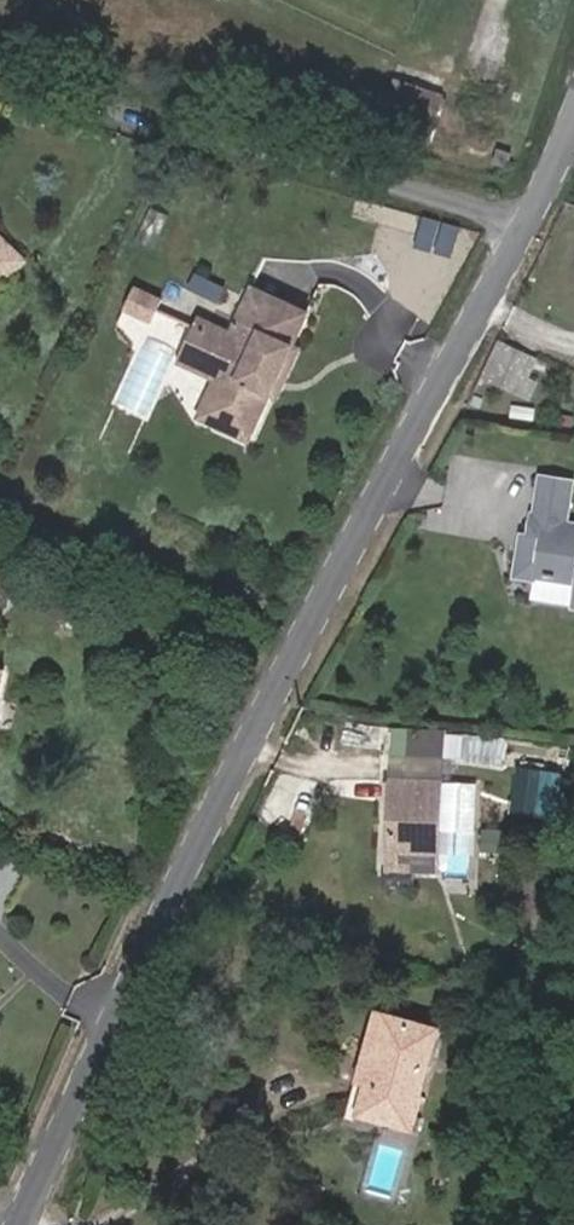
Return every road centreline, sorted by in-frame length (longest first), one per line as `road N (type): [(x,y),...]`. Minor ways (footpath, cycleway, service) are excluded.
road 1 (residential): [(530,220),(231,800),(28,1224)]
road 2 (residential): [(530,220),(0,81)]

